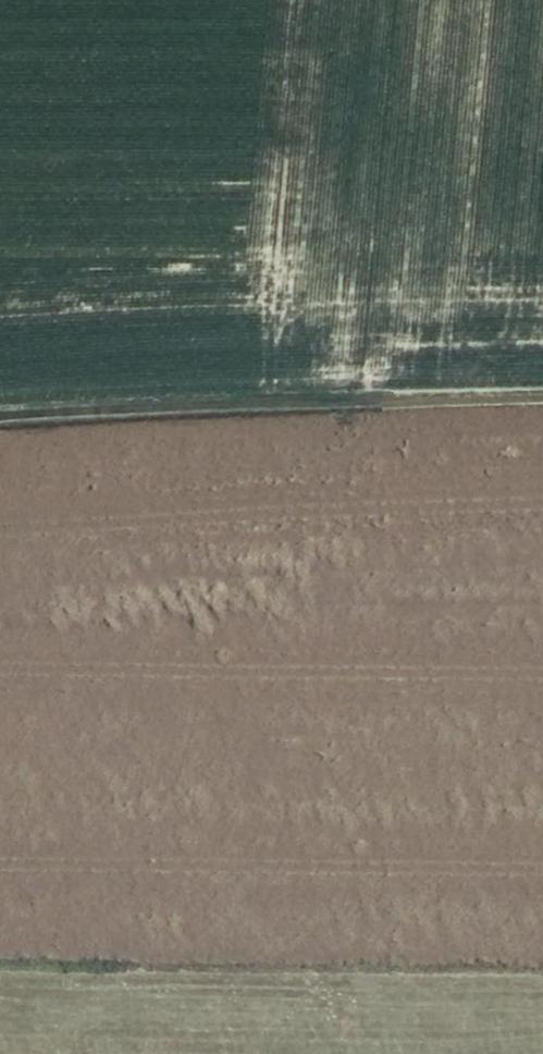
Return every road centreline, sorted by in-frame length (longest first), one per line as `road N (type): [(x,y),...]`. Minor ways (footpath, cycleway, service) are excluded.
road 1 (track): [(0,423),(286,401),(542,396)]

